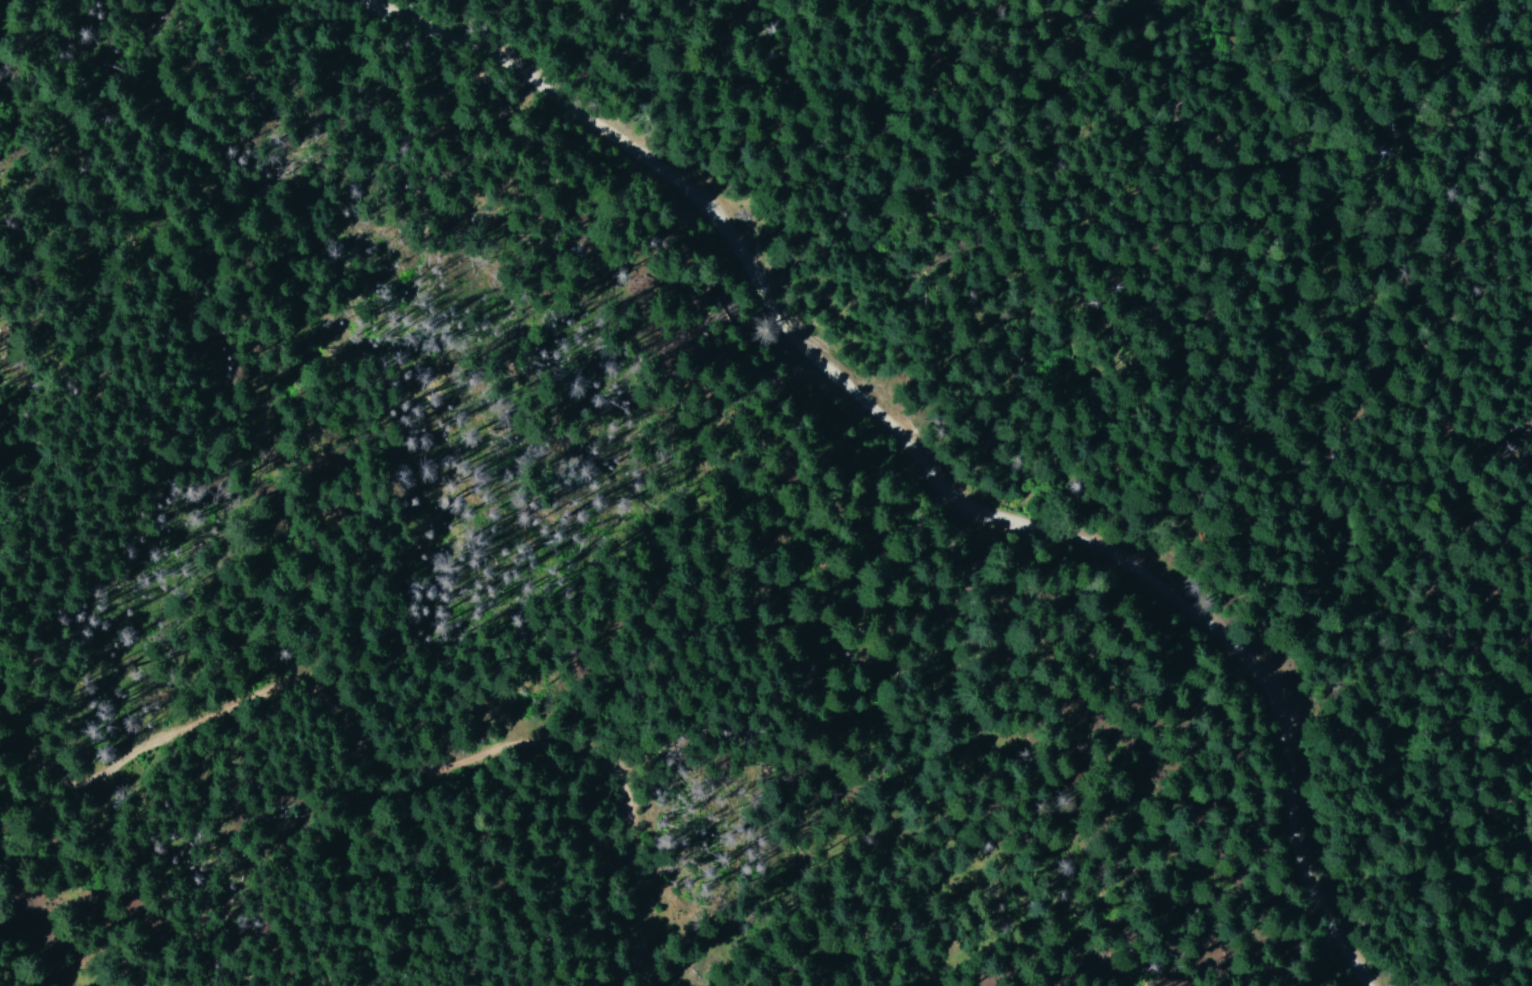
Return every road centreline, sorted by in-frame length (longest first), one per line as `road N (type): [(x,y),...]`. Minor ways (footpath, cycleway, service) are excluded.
road 1 (residential): [(1393,985),(1306,787),(1295,708),(1211,630),(966,496),(687,171),(421,0)]

